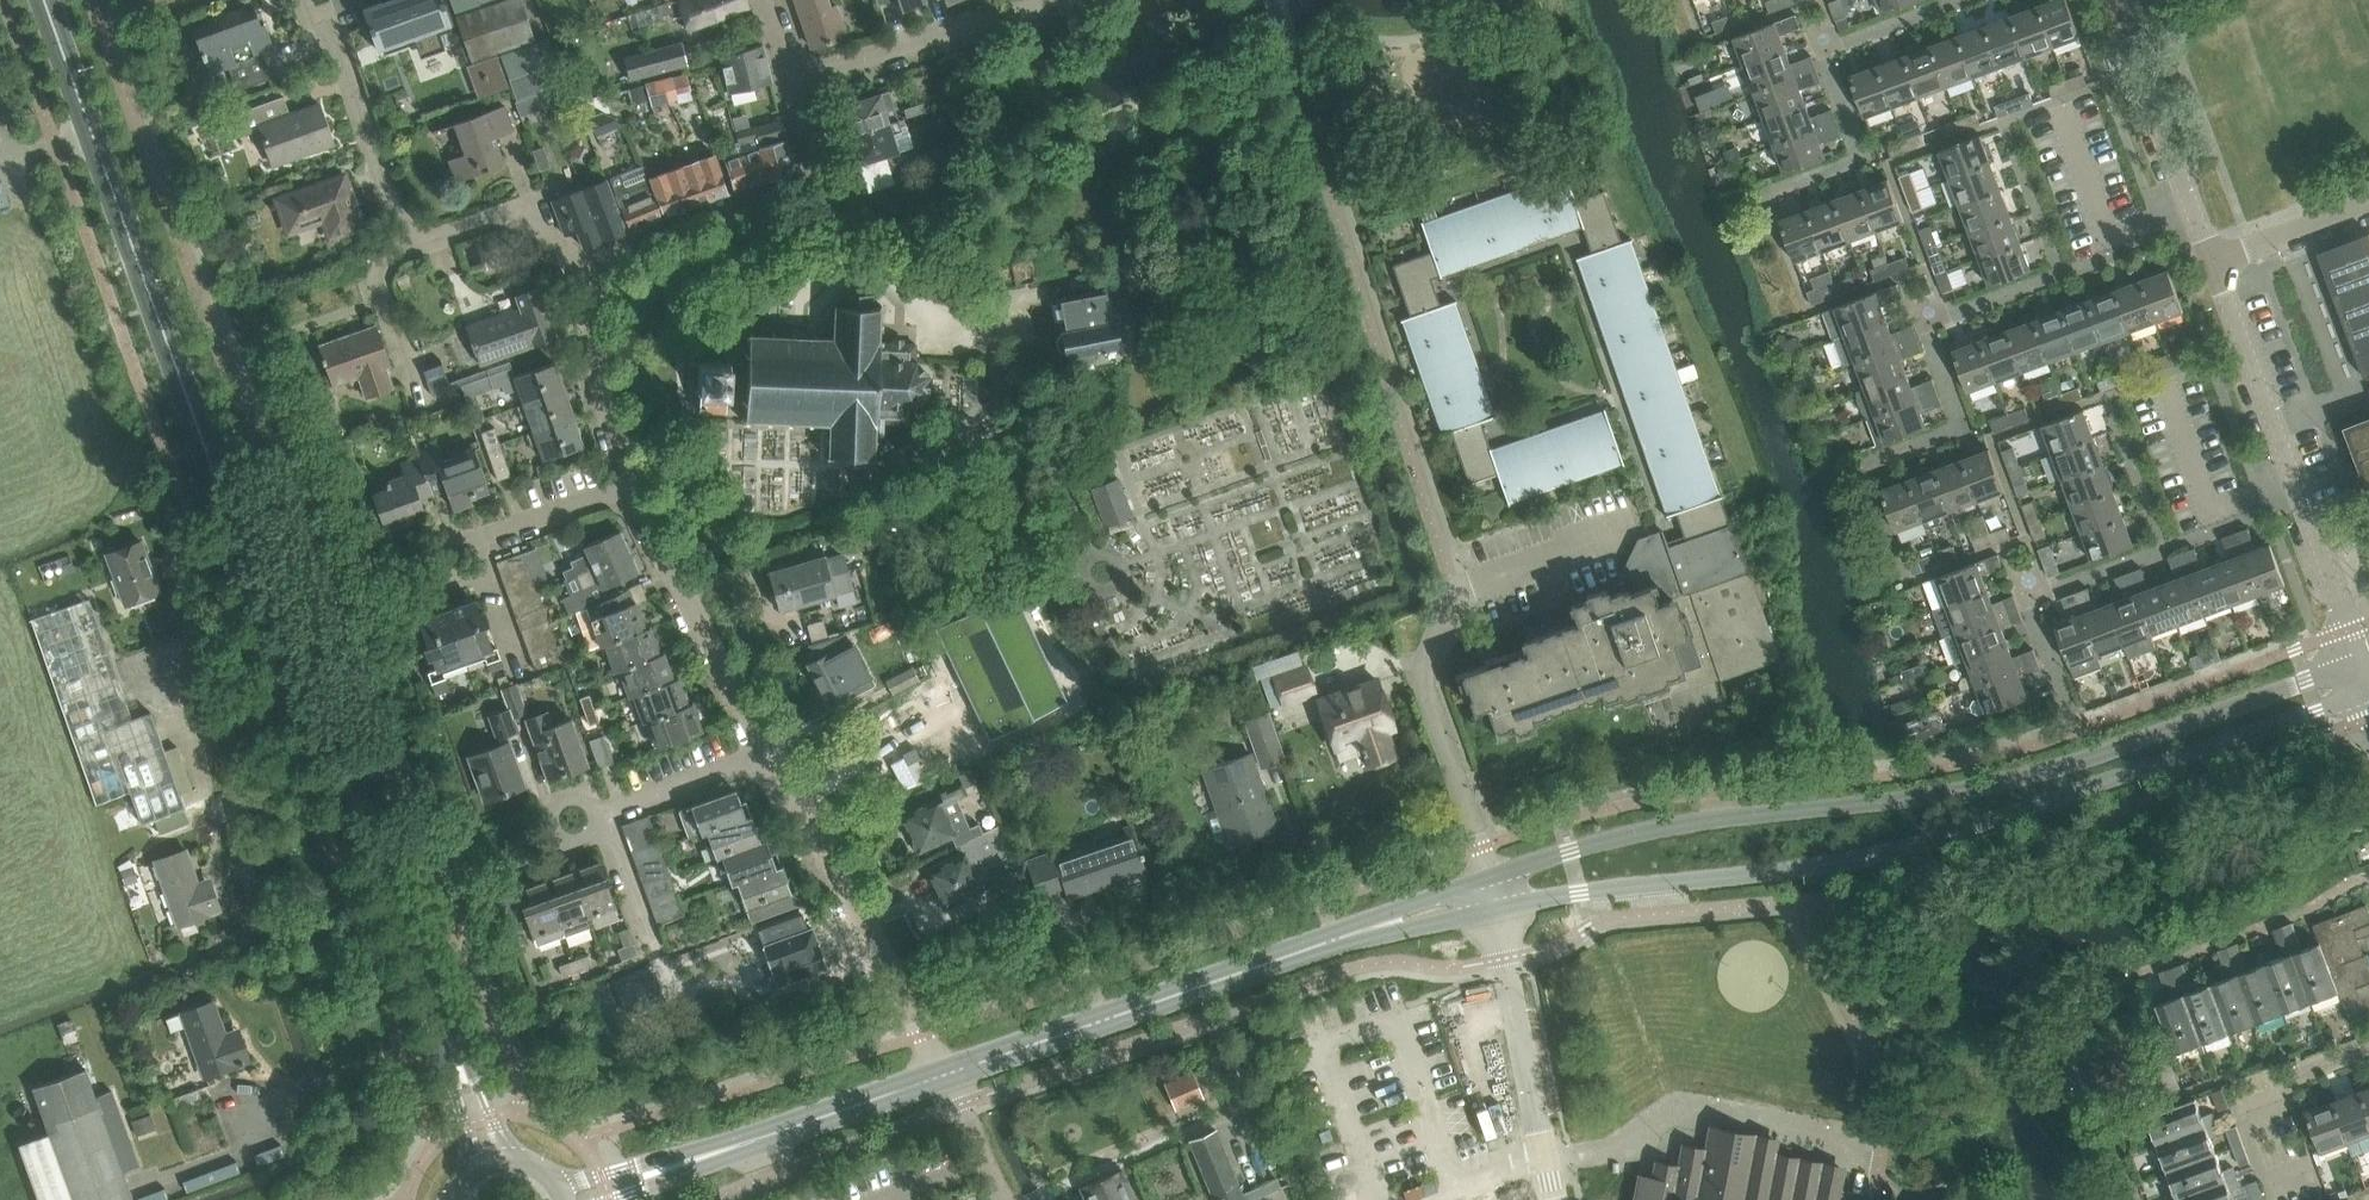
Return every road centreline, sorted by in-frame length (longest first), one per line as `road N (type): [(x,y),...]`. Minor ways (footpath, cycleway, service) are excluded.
road 1 (secondary): [(448,1034),(150,294),(45,0)]
road 2 (residential): [(2365,664),(2031,777),(1888,803),(1657,830),(1491,875)]
road 3 (residential): [(1500,913),(1631,885),(1794,872),(1919,845),(2368,693)]
road 4 (residential): [(942,1076),(1360,932)]
road 5 (residential): [(942,1076),(847,886),(767,751)]
road 6 (residential): [(644,932),(599,812),(767,751)]
road 7 (residential): [(767,751),(633,484)]
road 8 (residential): [(1491,875),(1430,689),(1432,659),(1461,603)]
road 9 (residential): [(2214,262),(2310,516)]
road 10 (residential): [(413,246),(308,0)]
road 11 (residential): [(2121,14),(2214,262)]
road 12 (residential): [(794,86),(1044,0)]
road 13 (residential): [(700,1158),(942,1076)]
road 14 (residential): [(600,282),(630,251),(820,181)]
road 15 (residential): [(1508,958),(1554,1199)]
road 16 (residential): [(2276,1199),(2244,1102),(2368,1051)]
road 17 (residential): [(600,282),(521,214),(413,246)]
road 18 (residential): [(633,484),(593,347),(600,282)]
road 19 (residential): [(413,246),(380,284),(423,402)]
road 20 (residential): [(469,544),(633,484)]
road 21 (residential): [(2214,262),(2368,207)]
road 22 (residential): [(2365,664),(2310,516)]
road 23 (residential): [(1491,875),(1360,932)]
road 24 (residential): [(700,1158),(560,1184)]
road 25 (residential): [(1360,932),(1500,913)]
road 26 (secondary): [(511,1158),(448,1034)]
road 27 (secondary): [(448,1034),(473,1169)]

